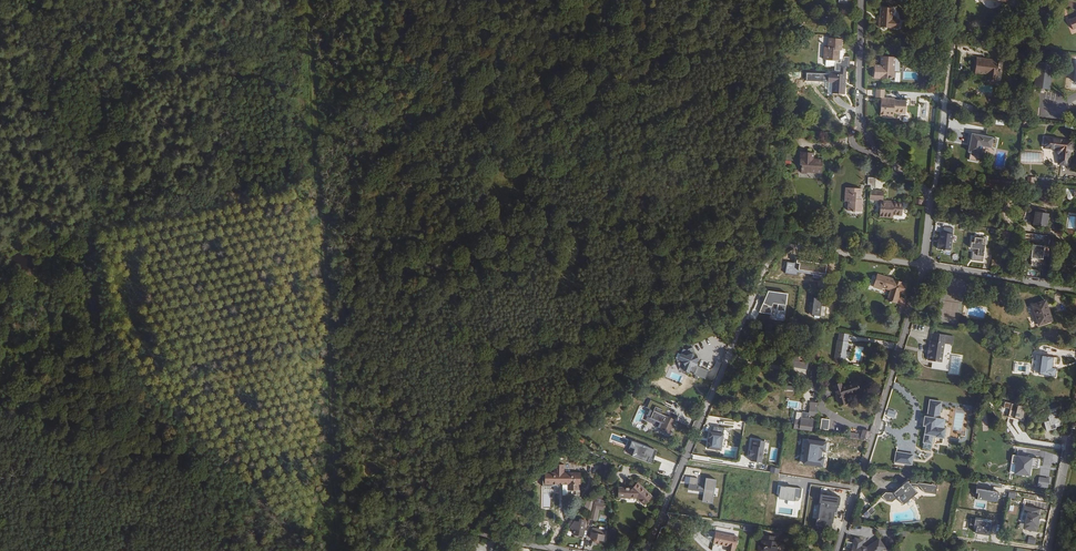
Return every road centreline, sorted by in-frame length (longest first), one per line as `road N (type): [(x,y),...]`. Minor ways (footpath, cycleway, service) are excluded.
road 1 (unclassified): [(644,550),(767,267),(794,246),(922,264)]
road 2 (track): [(834,550),(922,264)]
road 3 (unclassified): [(922,264),(1075,290)]
road 4 (residential): [(922,264),(933,195),(881,155)]
road 5 (residential): [(862,122),(864,0)]
road 6 (residential): [(1049,550),(1075,431)]

